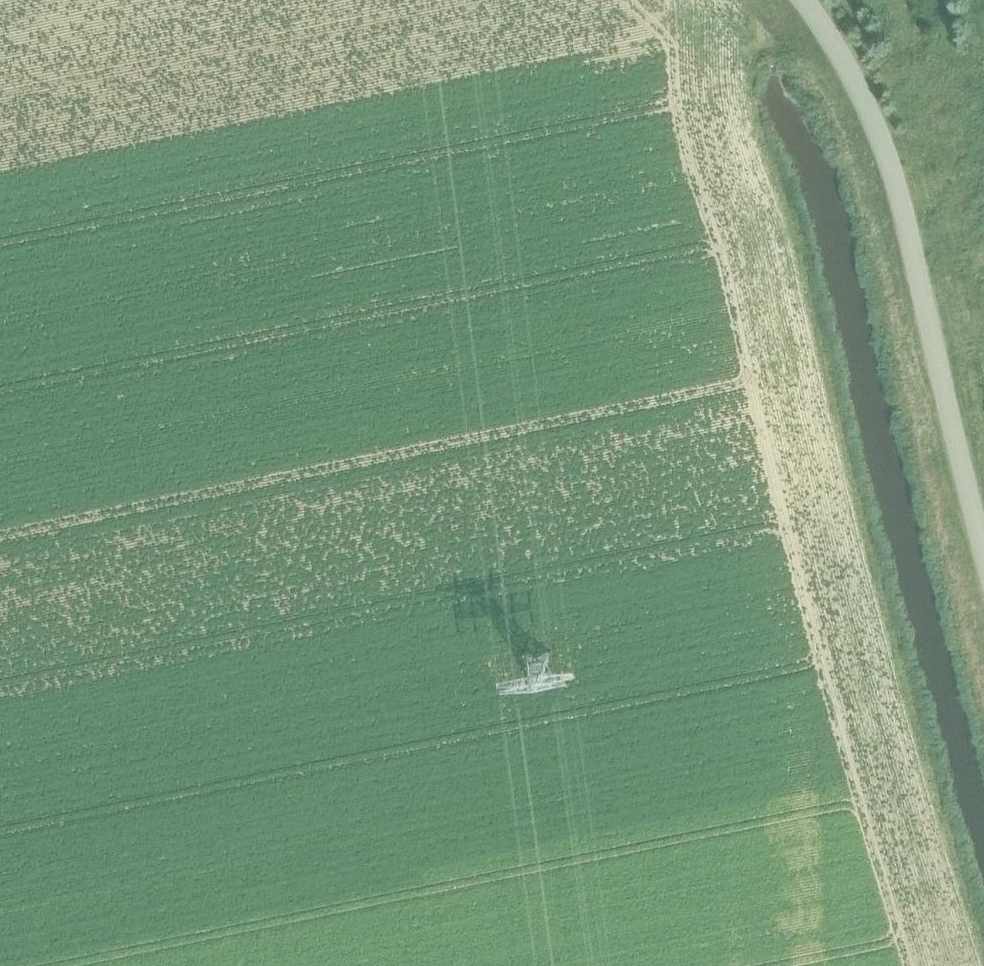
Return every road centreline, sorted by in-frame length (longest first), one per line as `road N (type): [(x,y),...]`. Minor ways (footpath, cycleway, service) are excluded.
road 1 (unclassified): [(983,537),(908,208),(857,60),(815,0)]

